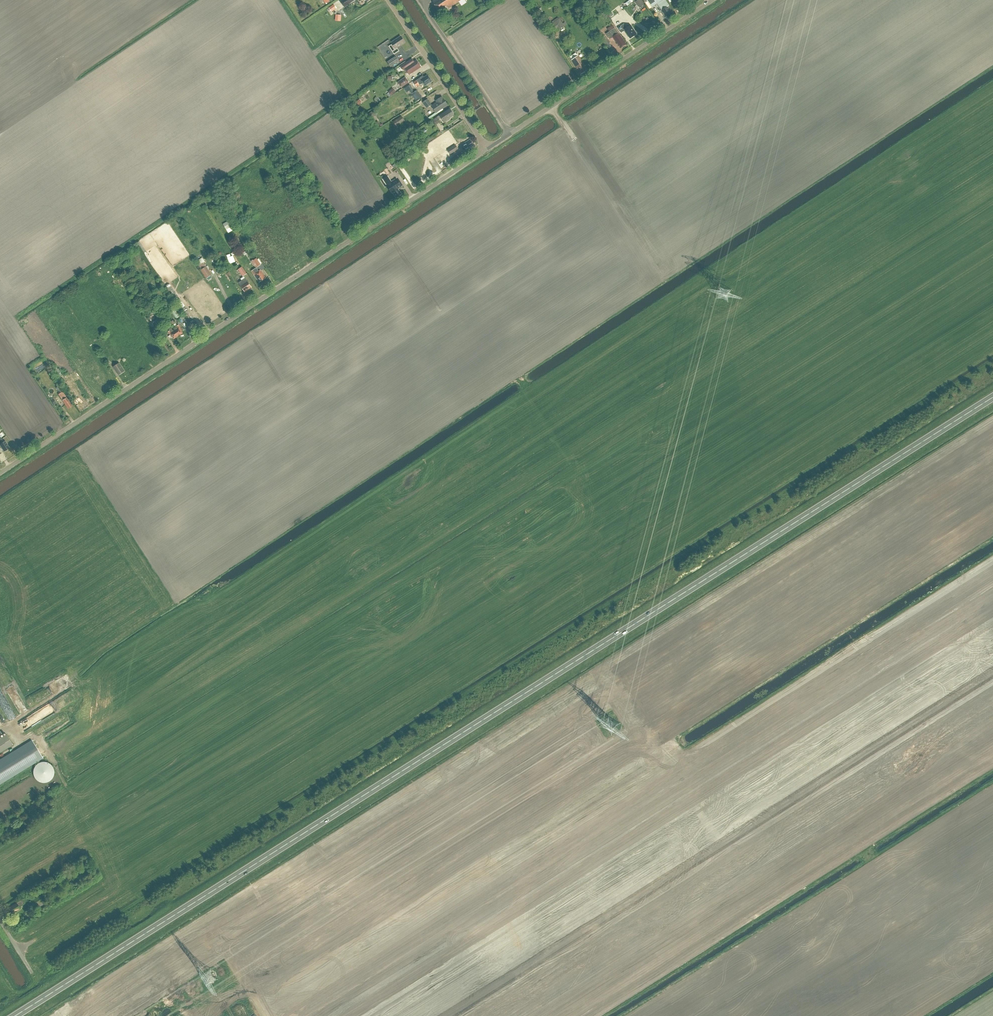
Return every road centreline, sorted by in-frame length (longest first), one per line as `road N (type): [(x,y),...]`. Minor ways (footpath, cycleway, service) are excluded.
road 1 (trunk): [(14,1015),(992,397)]
road 2 (unclassified): [(0,473),(486,149)]
road 3 (unclassified): [(486,149),(712,0)]
road 4 (unclassified): [(486,149),(388,0)]

